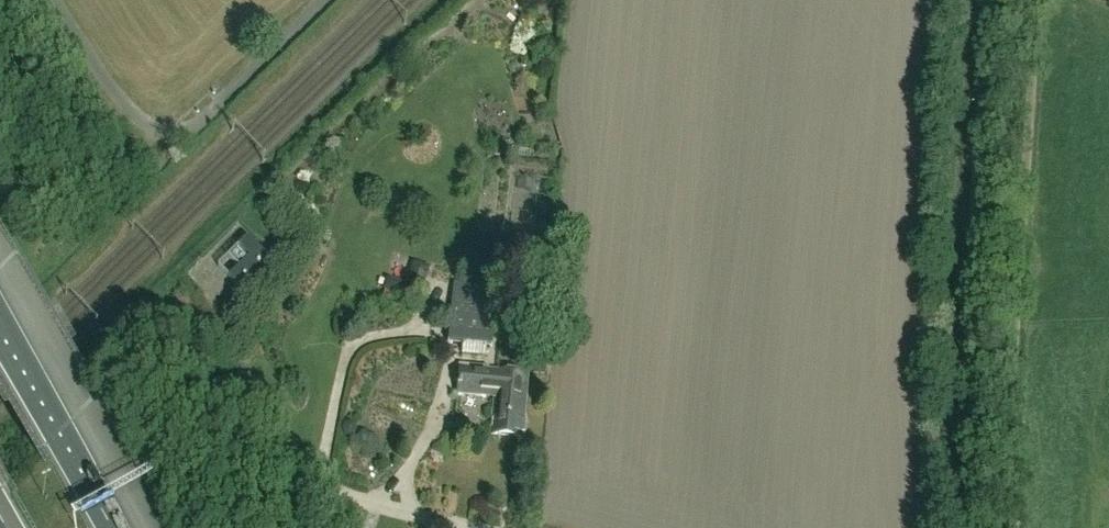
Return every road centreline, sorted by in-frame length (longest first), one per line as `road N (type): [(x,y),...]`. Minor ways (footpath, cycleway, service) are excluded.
road 1 (motorway): [(112,527),(0,331)]

